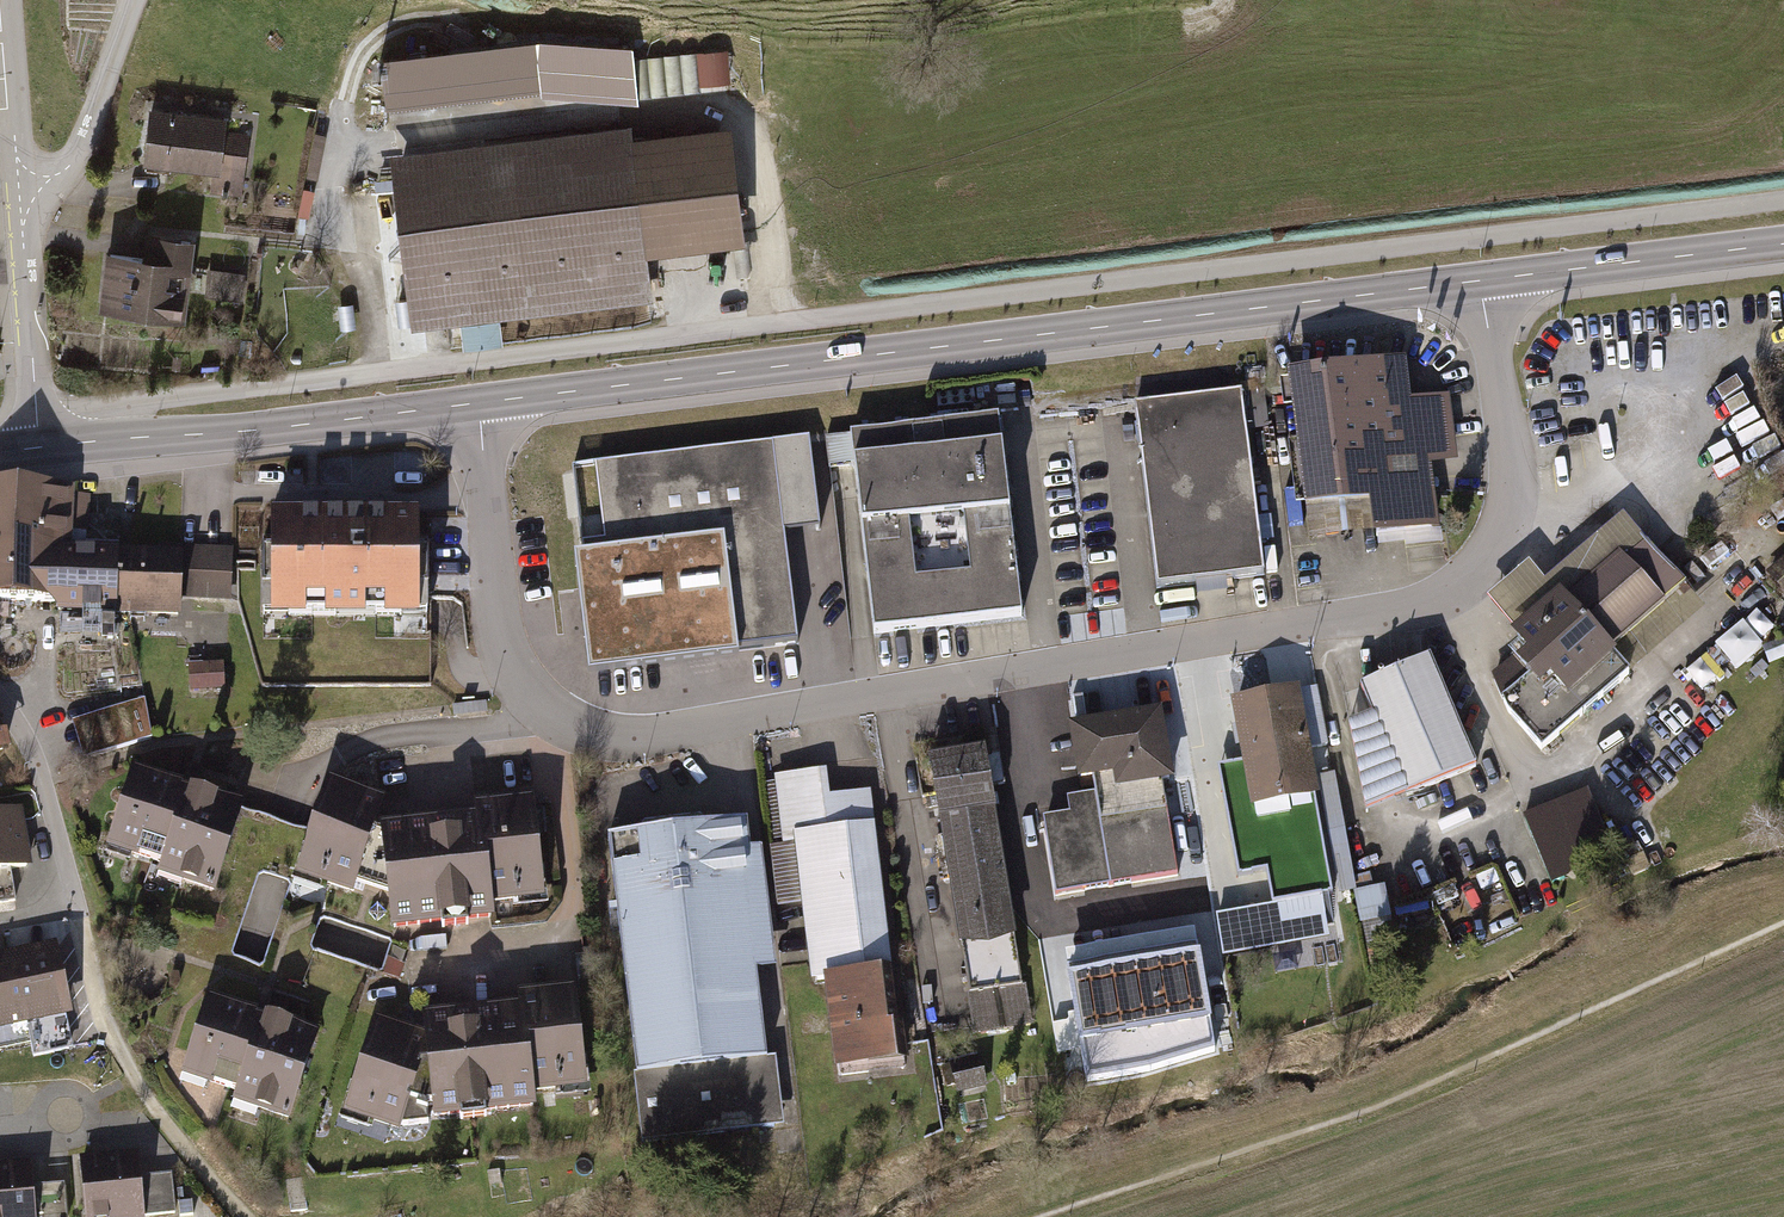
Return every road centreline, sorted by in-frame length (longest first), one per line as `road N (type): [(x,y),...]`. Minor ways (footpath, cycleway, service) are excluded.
road 1 (residential): [(480,403),(497,643),(510,684),(575,735),(625,740),(1394,615),(1444,595),(1473,579),(1506,537),(1512,496),(1480,281)]
road 2 (secondary): [(1480,281),(480,403)]
road 3 (residential): [(0,687),(37,746),(107,1026),(155,1108),(241,1216)]
road 4 (secondary): [(480,403),(39,447)]
road 5 (secondary): [(1783,244),(1480,281)]
road 6 (residential): [(39,447),(20,192)]
road 7 (unclassified): [(139,0),(85,144),(53,183),(20,192)]
road 8 (residential): [(20,192),(6,0)]

